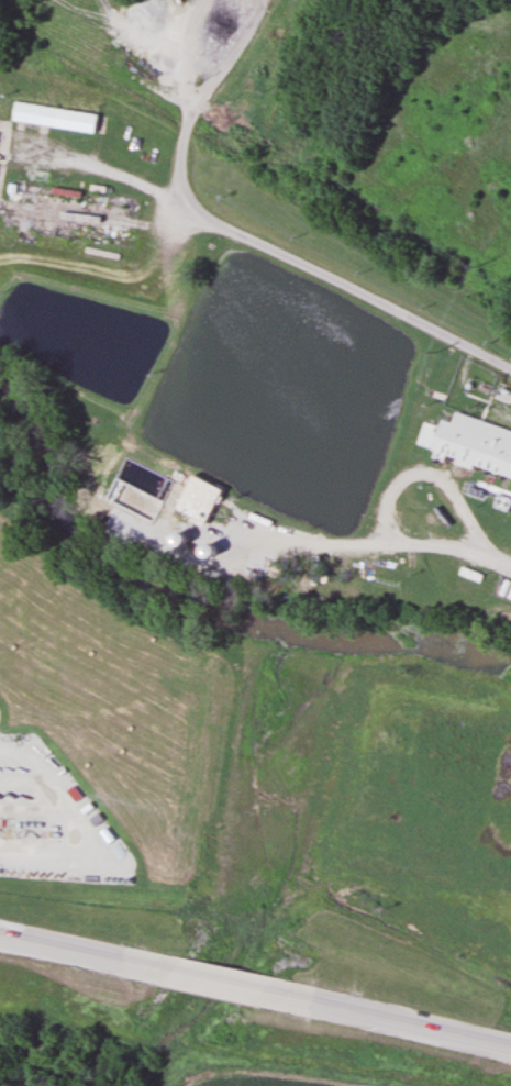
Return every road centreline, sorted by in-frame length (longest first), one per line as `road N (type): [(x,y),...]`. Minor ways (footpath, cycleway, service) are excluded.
road 1 (primary): [(0,934),(510,1047)]
road 2 (residential): [(510,370),(177,206)]

